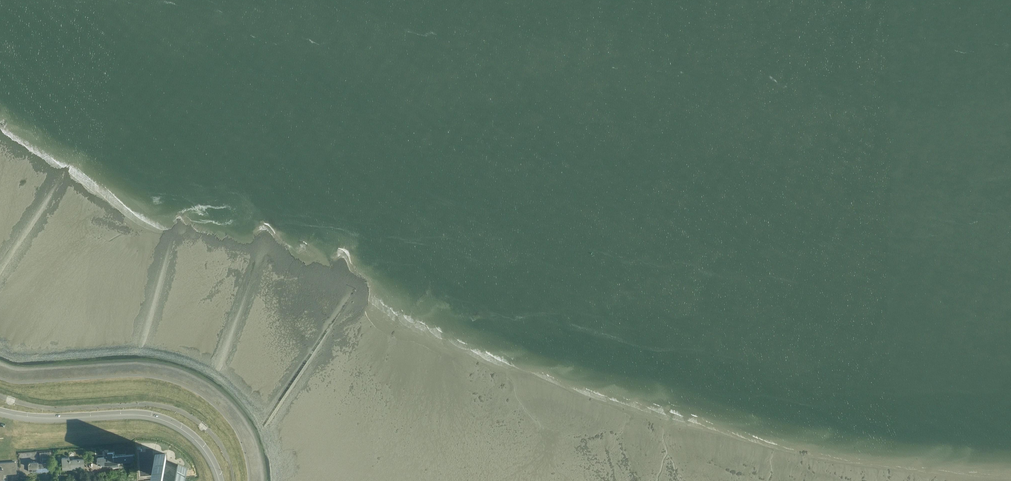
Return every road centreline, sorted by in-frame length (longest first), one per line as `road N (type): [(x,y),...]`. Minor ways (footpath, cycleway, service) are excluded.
road 1 (secondary): [(220,480),(198,443),(159,418),(0,412)]

